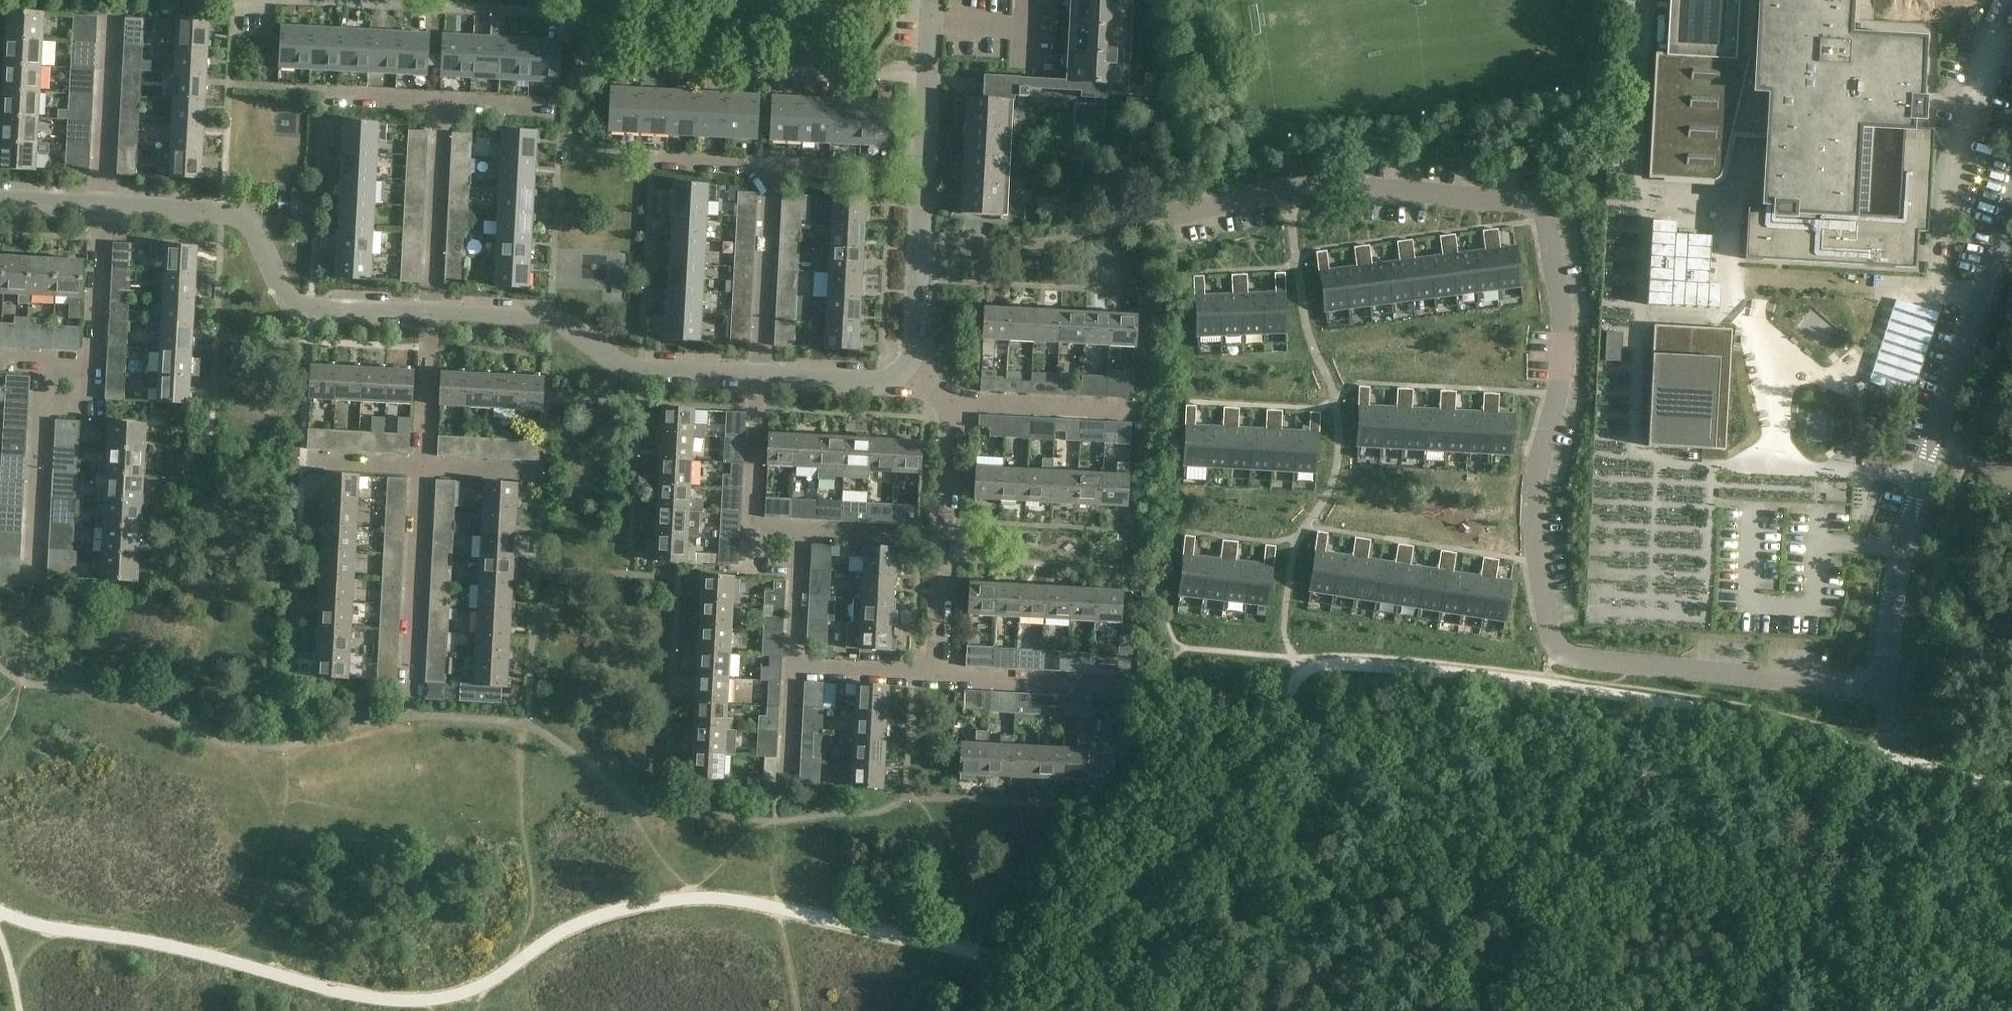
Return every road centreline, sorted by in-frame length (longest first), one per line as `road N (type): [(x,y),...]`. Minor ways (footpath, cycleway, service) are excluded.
road 1 (residential): [(1889,690),(1562,655),(1555,648),(1532,529),(1543,432),(1559,392),(1564,314),(1546,220),(1534,205),(1333,184),(1171,211)]
road 2 (residential): [(931,79),(609,63),(568,23),(246,6)]
road 3 (residential): [(431,316),(312,310),(290,299),(256,230),(238,215),(106,209)]
road 4 (residential): [(763,381),(640,374),(550,321),(431,316)]
road 5 (track): [(1884,755),(1814,903),(1722,1010)]
road 6 (residential): [(931,79),(916,352),(904,377)]
road 7 (residential): [(933,674),(948,400)]
road 8 (unclassified): [(1889,690),(1903,547),(1930,446)]
road 9 (unclassified): [(1930,446),(2011,213)]
road 10 (residential): [(106,209),(100,349),(91,358),(0,356)]
road 11 (residential): [(411,700),(423,468)]
road 12 (residential): [(431,316),(441,104)]
road 13 (residential): [(763,381),(771,172)]
road 14 (residential): [(1130,686),(933,674)]
road 15 (residential): [(796,671),(800,559),(755,557),(757,527)]
road 16 (residential): [(106,209),(116,23)]
road 17 (residential): [(948,400),(1132,410)]
road 18 (residential): [(423,468),(431,316)]
road 19 (residential): [(757,527),(763,381)]
road 20 (residential): [(902,536),(757,527)]
road 21 (residential): [(904,377),(881,388),(763,381)]
road 22 (residential): [(933,674),(796,671)]
road 23 (residential): [(576,110),(441,104)]

